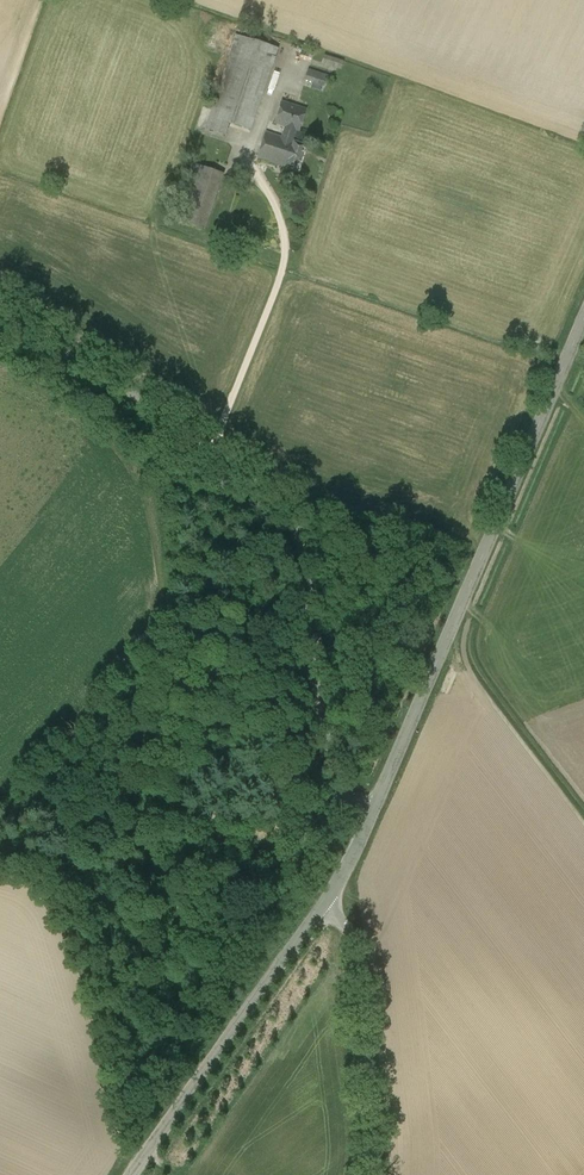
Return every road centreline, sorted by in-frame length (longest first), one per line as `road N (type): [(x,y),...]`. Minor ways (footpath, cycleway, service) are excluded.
road 1 (unclassified): [(371,814),(341,798),(333,782),(295,511),(0,299)]
road 2 (tertiary): [(371,814),(583,315)]
road 3 (tertiary): [(130,1174),(323,905)]
road 4 (unclassified): [(374,1174),(359,968),(347,925),(323,905)]

